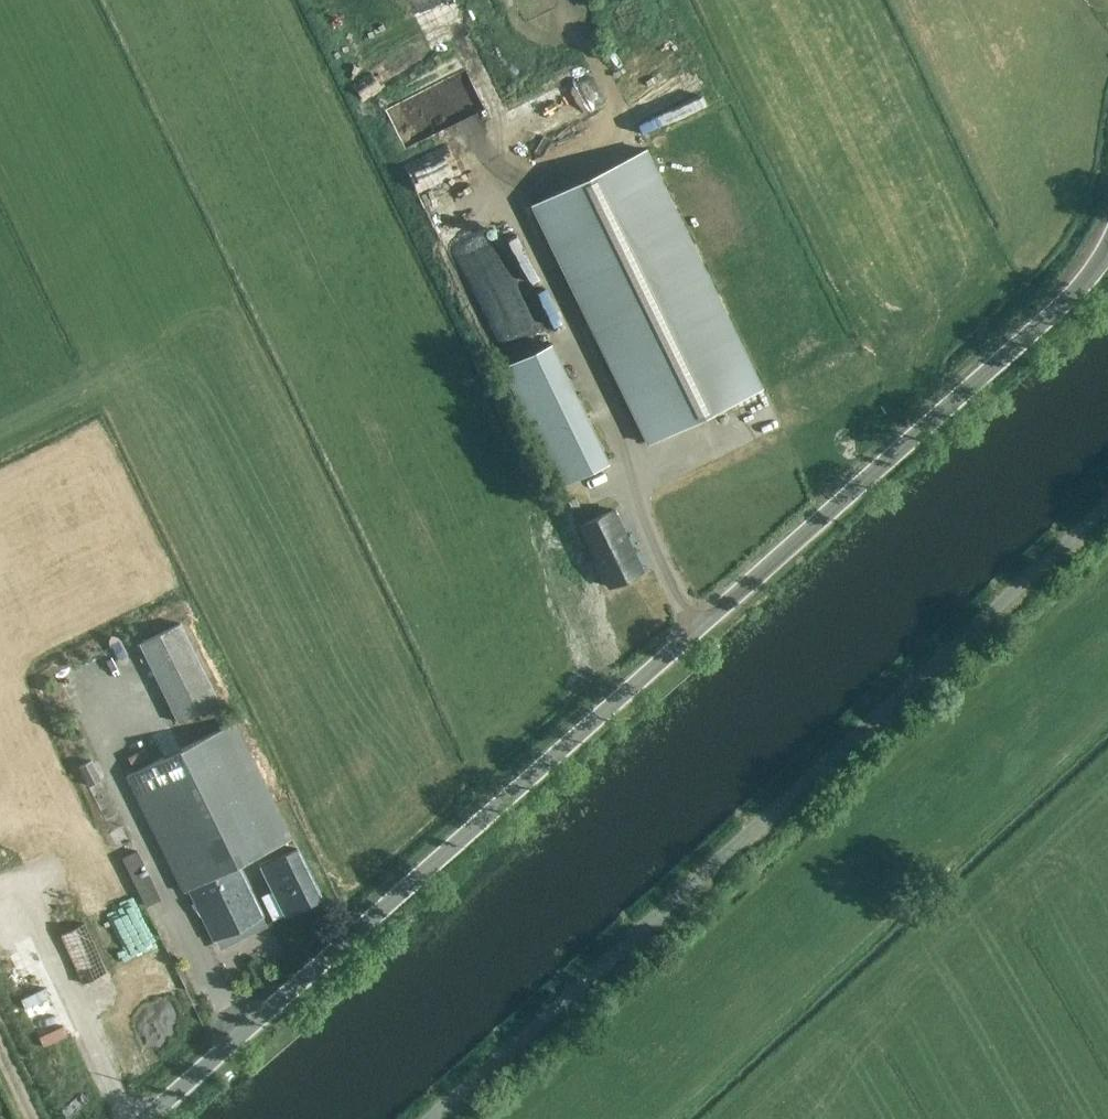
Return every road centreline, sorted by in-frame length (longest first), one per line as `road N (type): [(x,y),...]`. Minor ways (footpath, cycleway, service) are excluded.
road 1 (unclassified): [(145,1118),(1047,320),(1107,248)]
road 2 (track): [(429,1118),(1107,502)]

